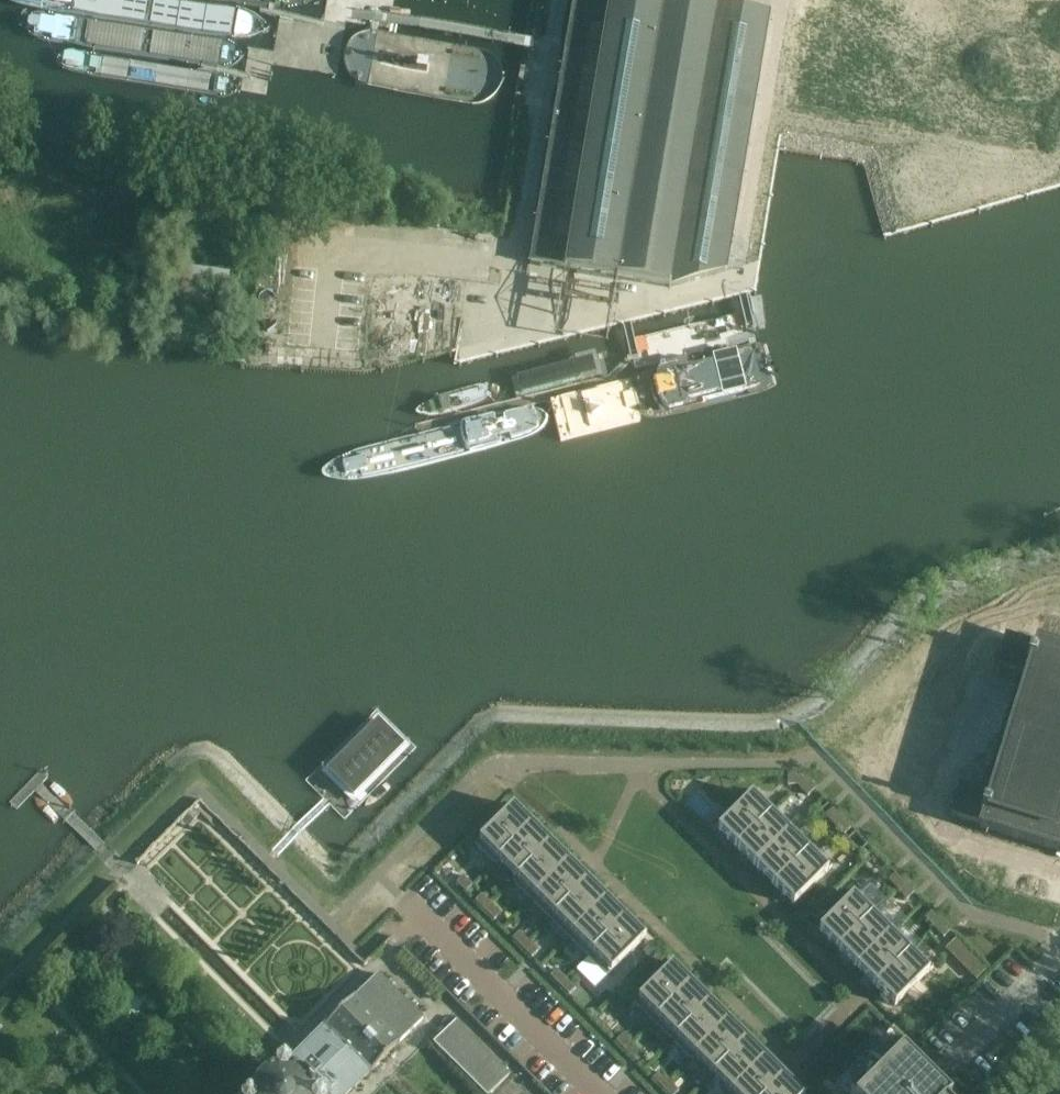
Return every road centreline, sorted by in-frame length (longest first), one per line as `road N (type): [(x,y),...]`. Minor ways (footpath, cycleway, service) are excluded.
road 1 (residential): [(792,0),(745,268),(627,307),(328,283)]
road 2 (residential): [(556,0),(513,260),(334,239),(328,283)]
road 3 (residential): [(328,283),(0,226)]
road 4 (unknown): [(774,116),(1052,165)]

